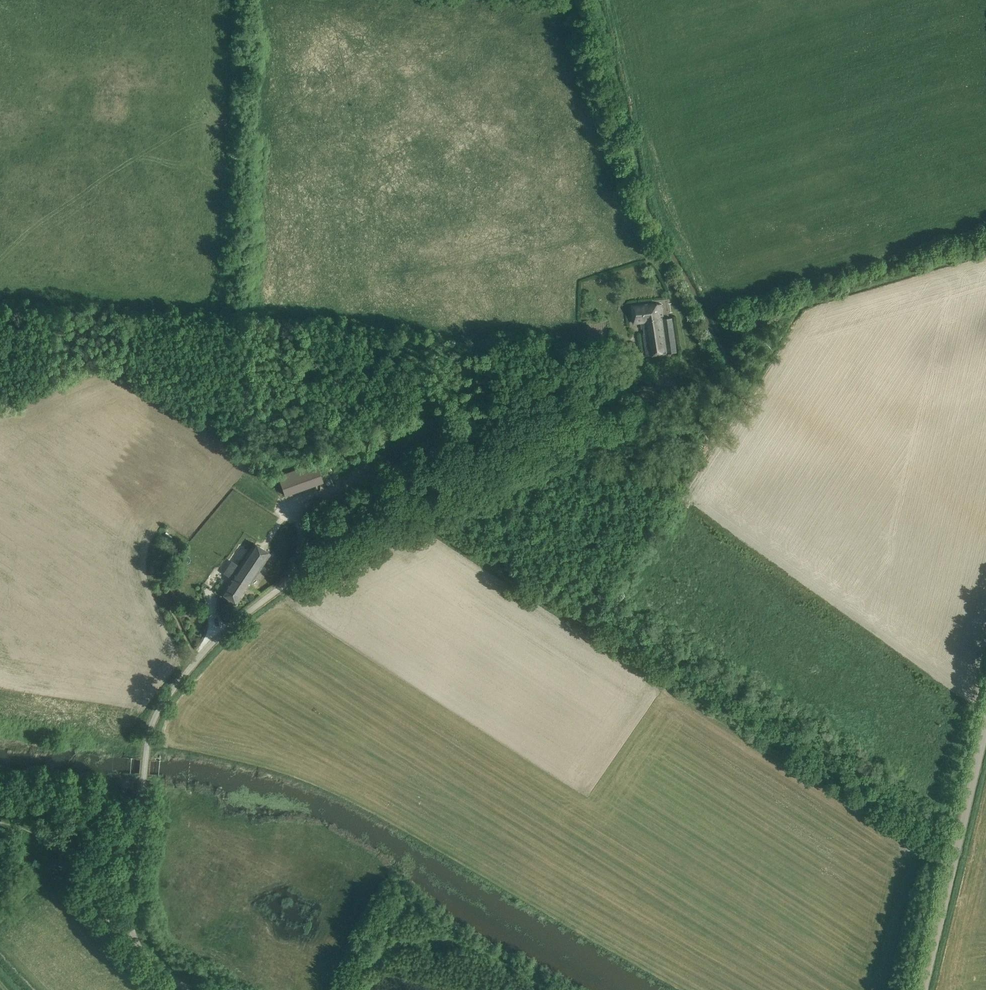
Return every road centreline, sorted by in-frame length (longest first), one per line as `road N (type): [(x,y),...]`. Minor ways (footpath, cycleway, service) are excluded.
road 1 (track): [(675,370),(341,548)]
road 2 (unclassified): [(341,548),(211,643),(161,706),(147,751)]
road 3 (unclassified): [(929,989),(985,737)]
road 4 (unclassified): [(194,989),(129,935),(144,778)]

